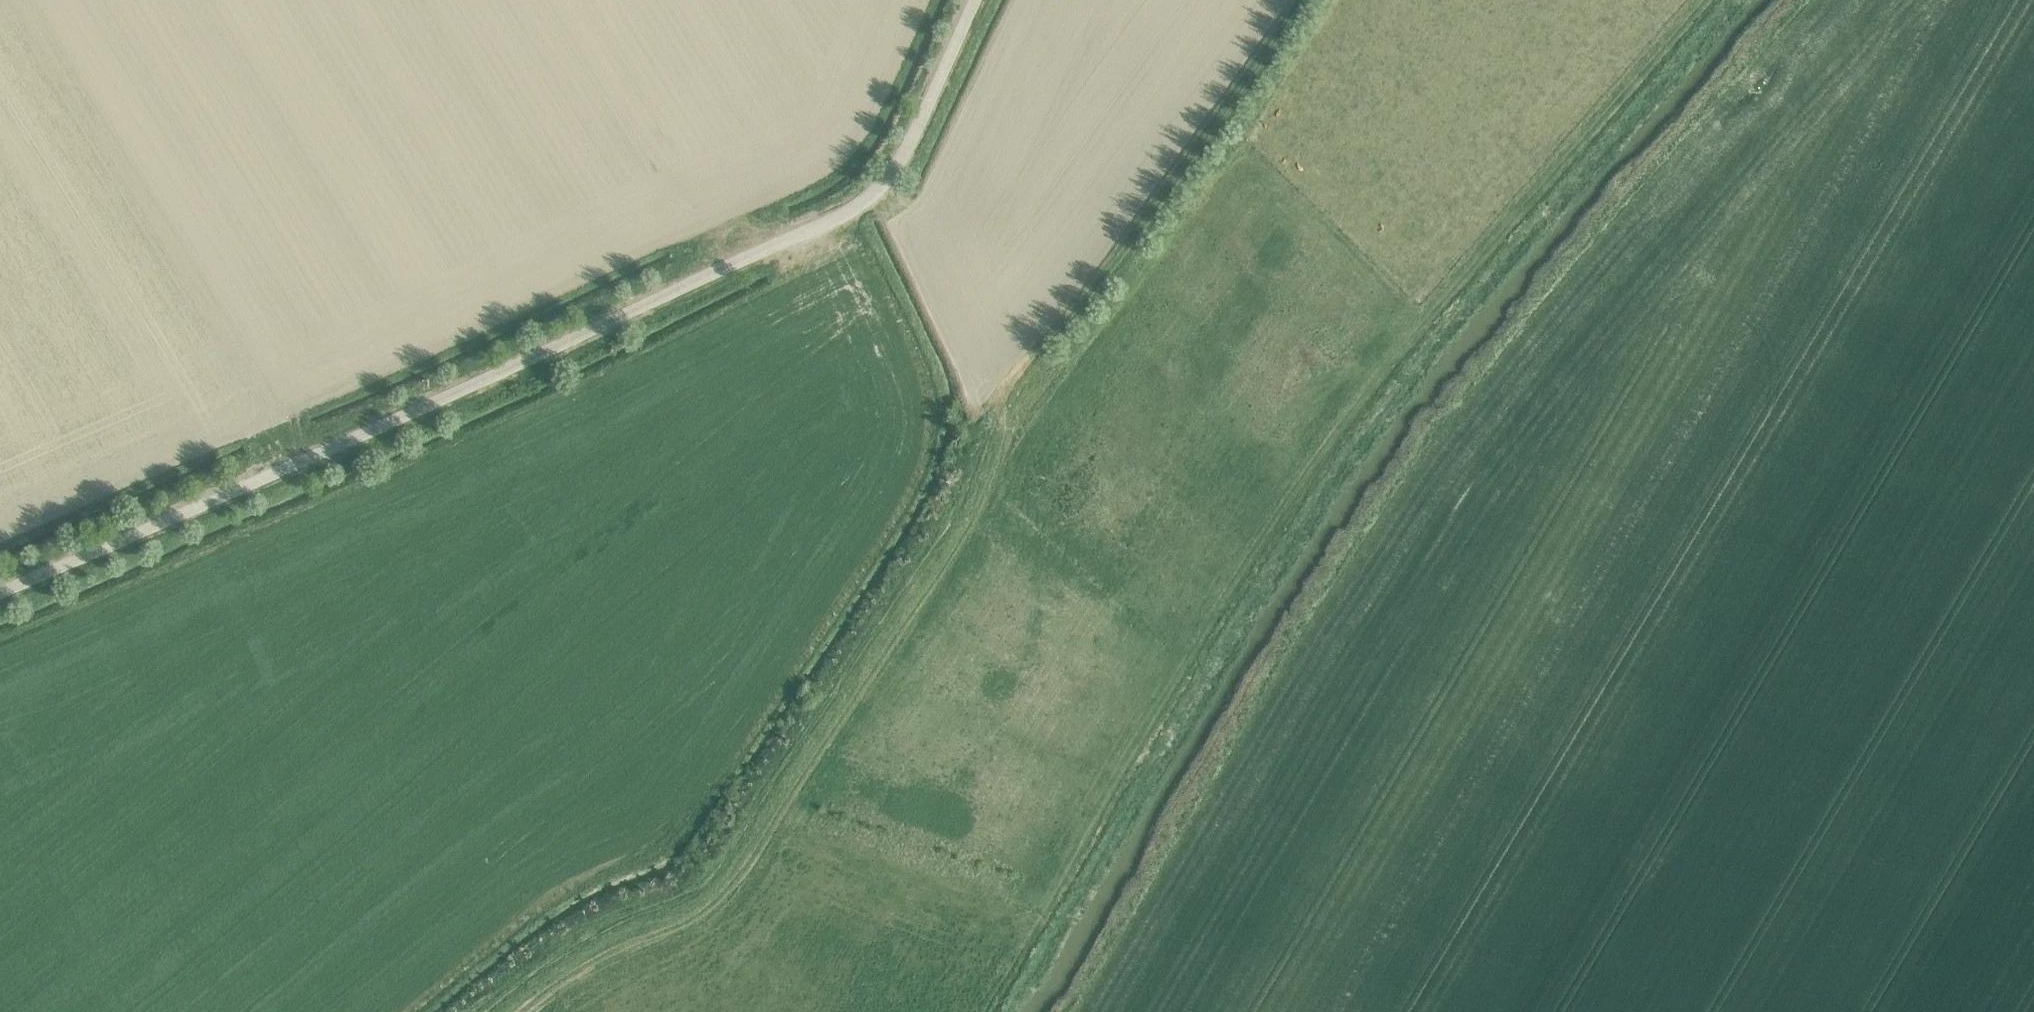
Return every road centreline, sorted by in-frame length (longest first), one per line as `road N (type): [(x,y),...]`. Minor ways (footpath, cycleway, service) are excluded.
road 1 (track): [(1305,0),(1191,166),(1005,398),(961,500),(708,869),(592,926),(477,1011)]
road 2 (unclassified): [(0,589),(837,218),(894,167),(974,0)]

